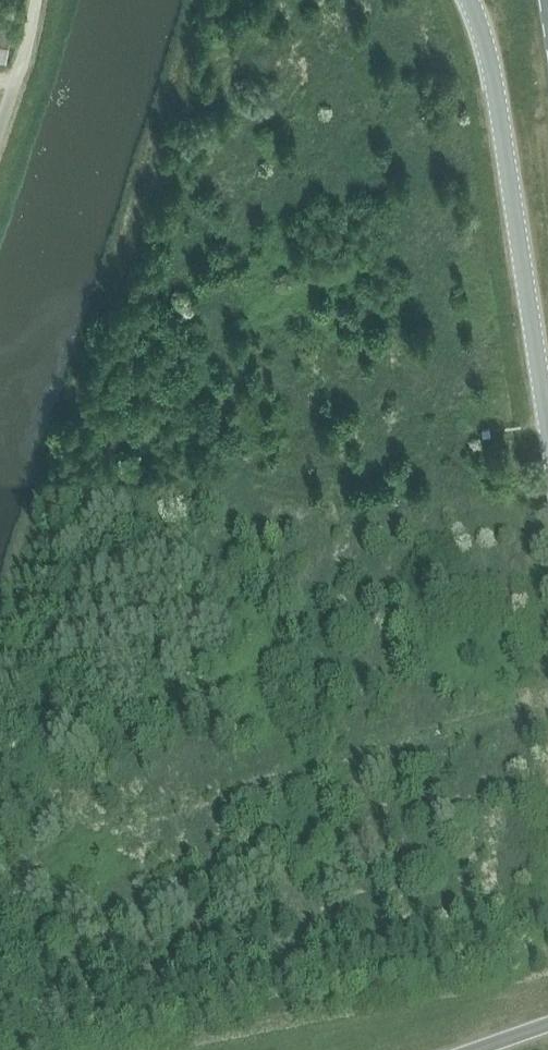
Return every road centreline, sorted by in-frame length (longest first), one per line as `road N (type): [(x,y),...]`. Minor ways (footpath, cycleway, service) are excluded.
road 1 (unclassified): [(547,432),(491,68),(469,0)]

